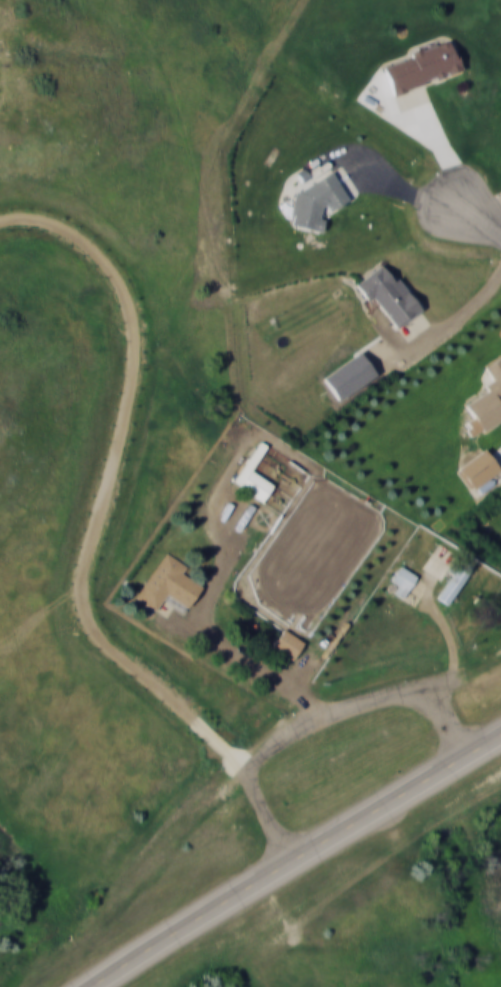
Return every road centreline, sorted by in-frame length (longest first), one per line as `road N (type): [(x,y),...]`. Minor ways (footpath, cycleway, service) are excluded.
road 1 (residential): [(293,856),(233,760),(89,629),(84,582),(128,421),(136,336),(123,283),(98,249),(67,228),(0,221)]
road 2 (primary): [(500,737),(337,828),(87,986)]
road 3 (residential): [(235,506),(208,621),(322,715),(383,697),(430,703),(471,754)]

